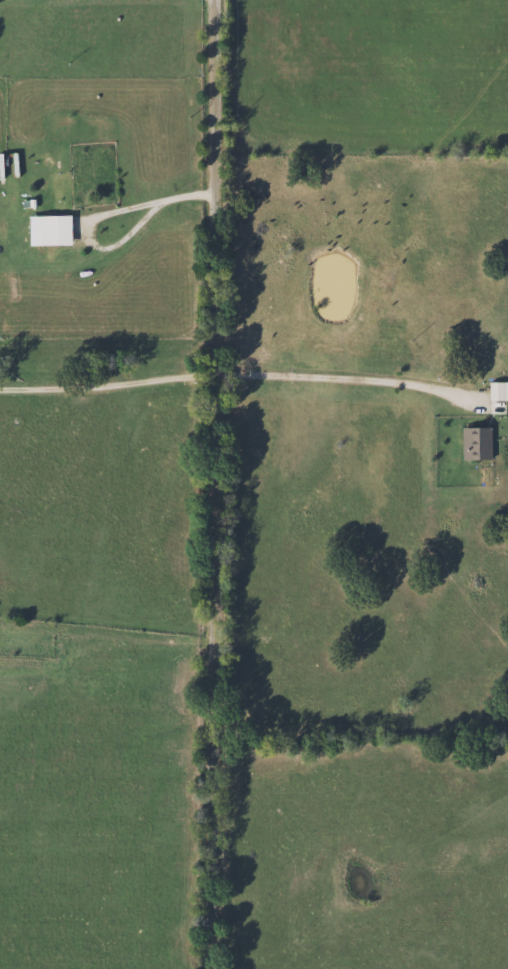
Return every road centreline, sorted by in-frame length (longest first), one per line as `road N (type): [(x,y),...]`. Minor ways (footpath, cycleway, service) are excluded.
road 1 (residential): [(217,968),(217,0)]
road 2 (residential): [(0,629),(215,642)]

